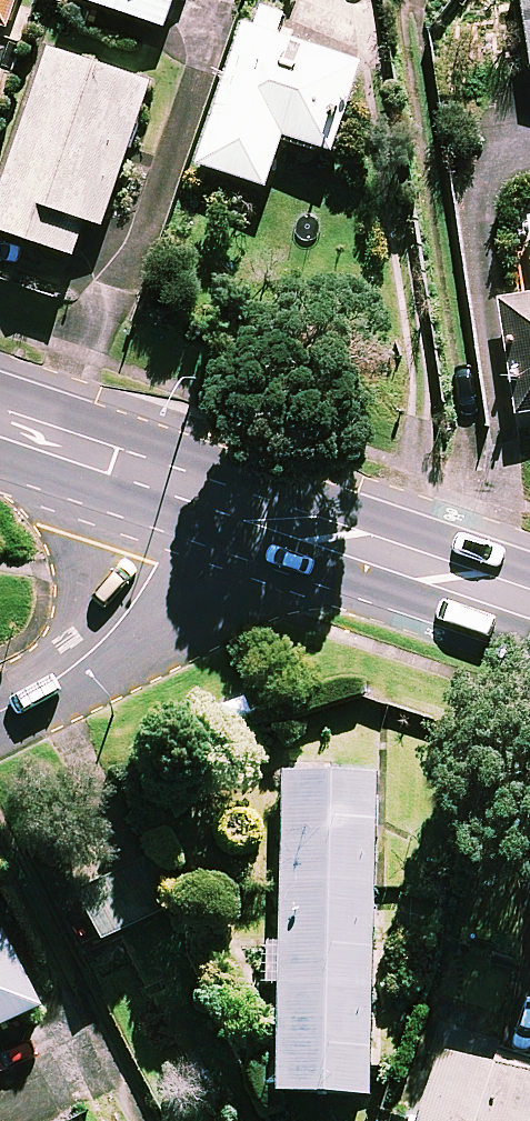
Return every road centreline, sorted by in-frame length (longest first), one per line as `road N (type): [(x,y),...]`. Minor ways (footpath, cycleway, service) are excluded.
road 1 (secondary): [(529,607),(182,487)]
road 2 (residential): [(182,487),(153,565),(122,618),(78,661),(0,711)]
road 3 (secondary): [(182,487),(0,426)]

